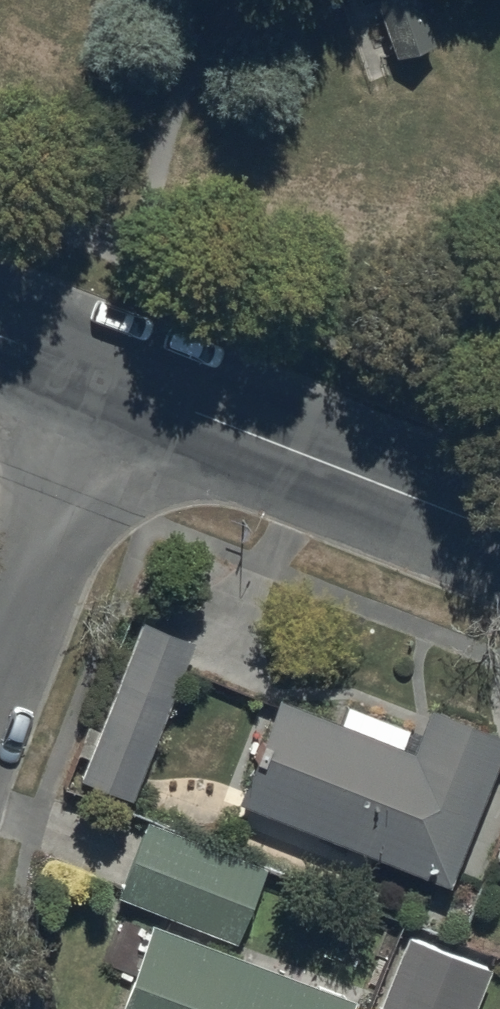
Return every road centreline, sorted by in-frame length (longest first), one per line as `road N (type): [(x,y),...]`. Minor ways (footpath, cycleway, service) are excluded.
road 1 (unclassified): [(109,382),(499,535)]
road 2 (residential): [(0,662),(109,382)]

